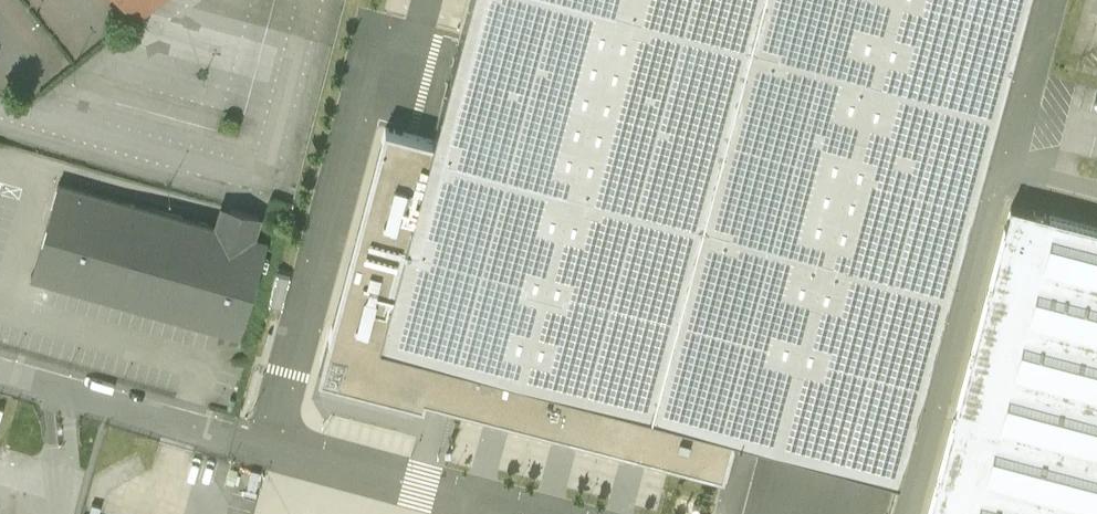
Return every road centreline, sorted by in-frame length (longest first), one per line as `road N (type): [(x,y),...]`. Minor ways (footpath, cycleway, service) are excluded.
road 1 (unclassified): [(0,371),(232,437)]

